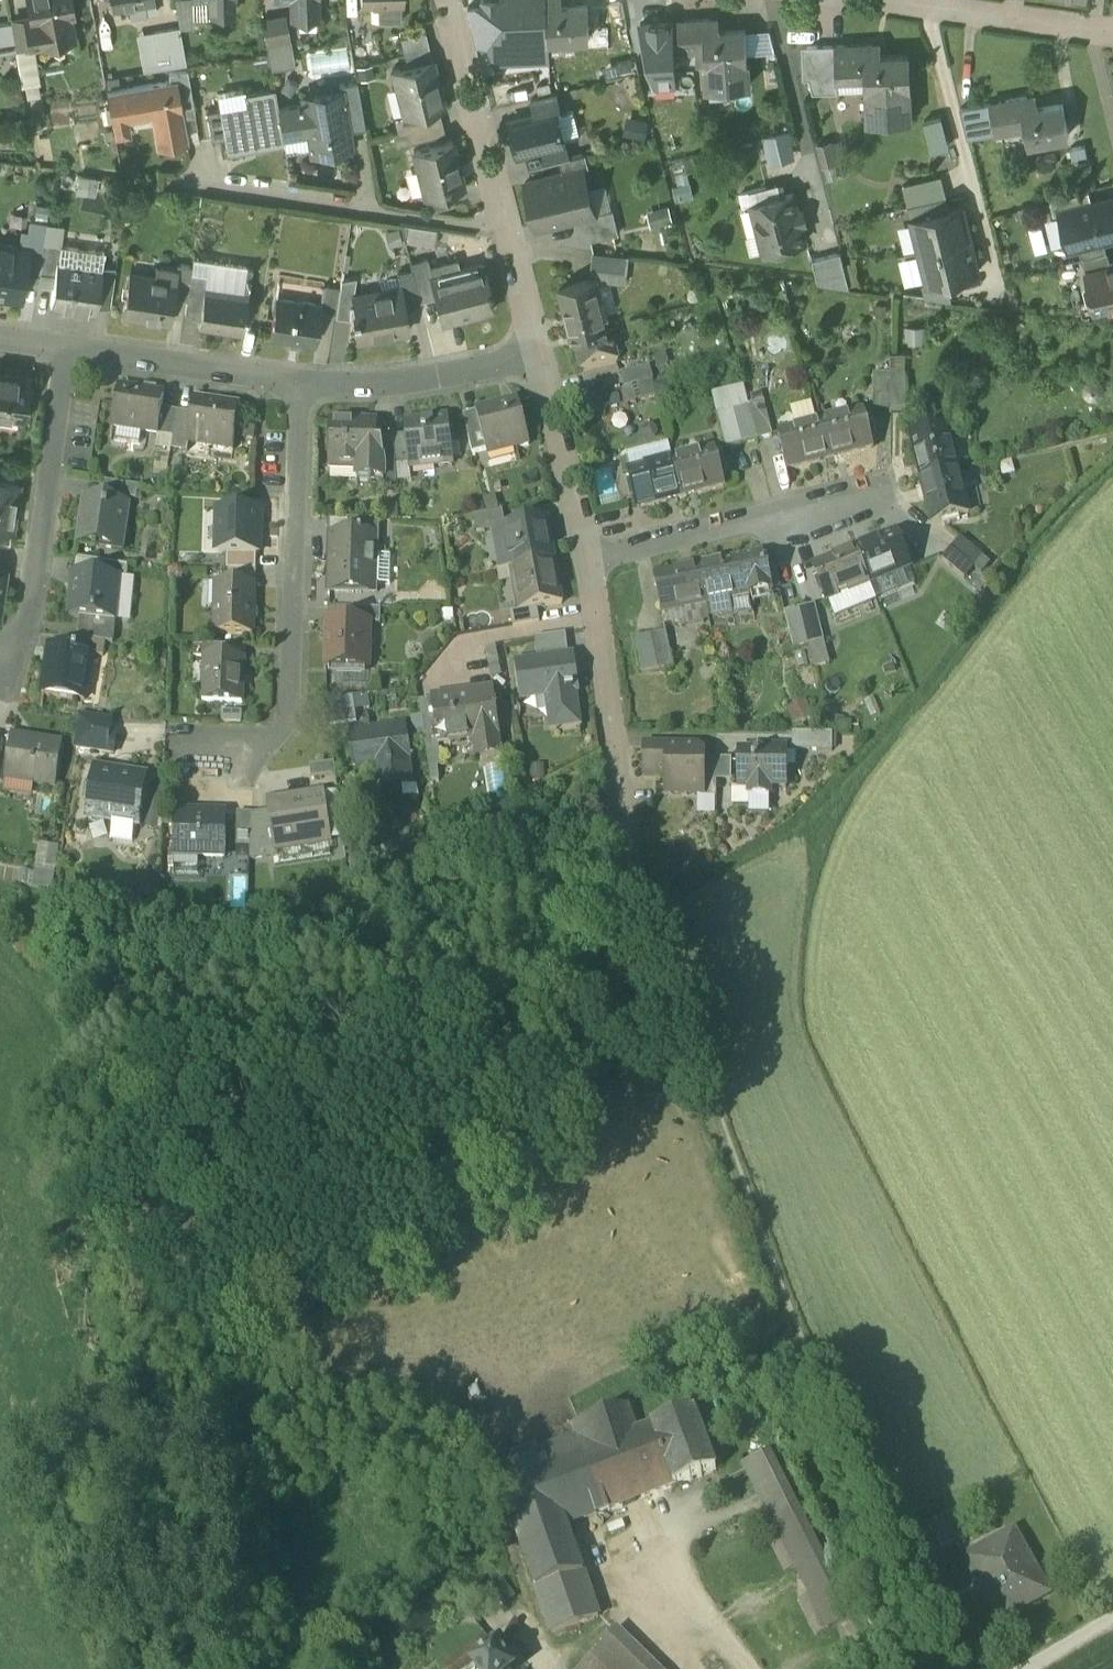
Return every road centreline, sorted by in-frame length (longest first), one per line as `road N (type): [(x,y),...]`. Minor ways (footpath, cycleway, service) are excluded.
road 1 (residential): [(299,386),(292,713),(264,751),(179,753)]
road 2 (residential): [(512,231),(174,178)]
road 3 (residential): [(77,350),(21,664),(0,662)]
road 4 (residential): [(584,561),(638,889)]
road 5 (residential): [(584,561),(882,494)]
road 6 (residential): [(542,354),(428,386),(299,386)]
road 7 (residential): [(1112,32),(872,0)]
road 8 (residential): [(450,0),(512,231)]
road 9 (residential): [(299,386),(77,350)]
road 10 (residential): [(542,354),(584,561)]
road 11 (residential): [(512,231),(542,354)]

